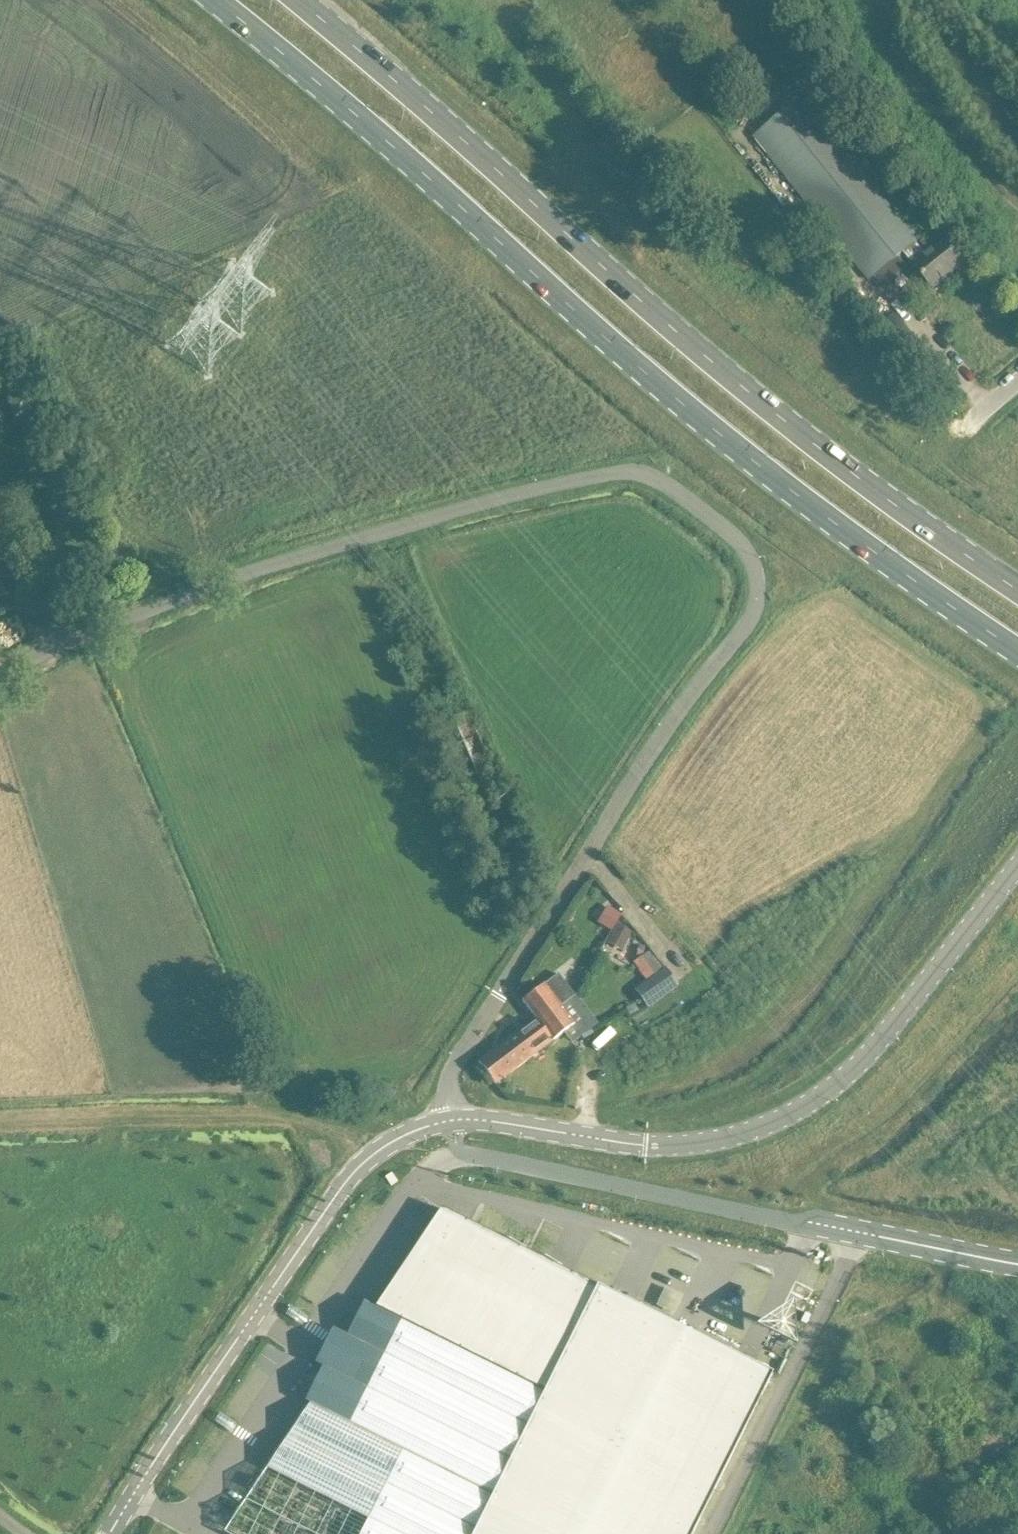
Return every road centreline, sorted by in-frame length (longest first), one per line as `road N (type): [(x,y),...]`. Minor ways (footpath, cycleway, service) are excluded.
road 1 (unclassified): [(0,680),(258,570),(609,473),(648,473),(743,543),(758,585),(747,625),(677,715),(453,1072),(453,1121)]
road 2 (primary): [(216,0),(784,485),(1017,650)]
road 3 (primary): [(1017,588),(890,501),(682,340),(296,0)]
road 4 (unclassified): [(1017,867),(840,1082),(780,1122),(699,1144),(643,1144),(453,1121)]
road 5 (unclassified): [(110,1533),(343,1186),(387,1143),(453,1121)]
road 6 (unclassified): [(1017,1264),(809,1229)]

